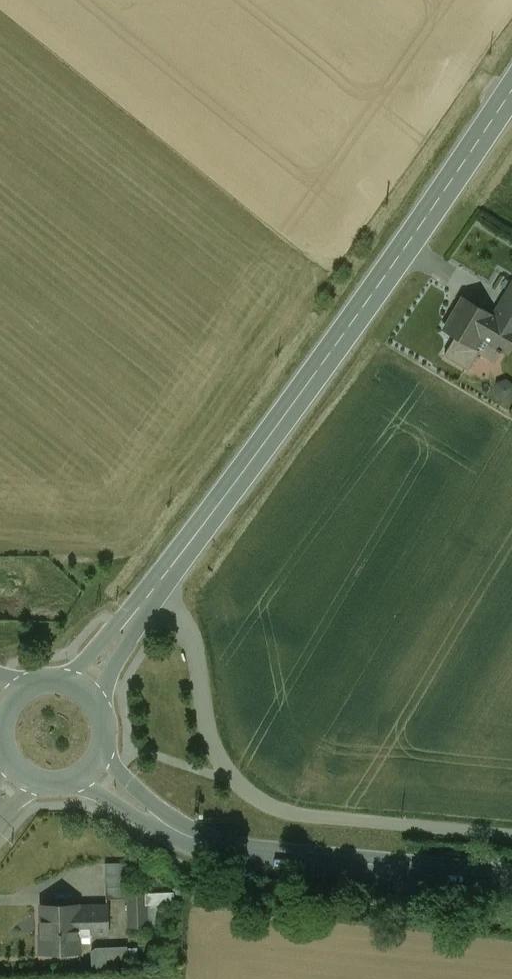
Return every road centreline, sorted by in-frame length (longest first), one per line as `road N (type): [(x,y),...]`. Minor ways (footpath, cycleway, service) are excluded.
road 1 (secondary): [(511,91),(153,591)]
road 2 (residential): [(153,591),(186,624),(209,730),(246,790),(296,814),(511,837)]
road 3 (secondary): [(91,768),(190,837),(245,853),(511,878)]
road 4 (secondary): [(153,591),(82,690)]

